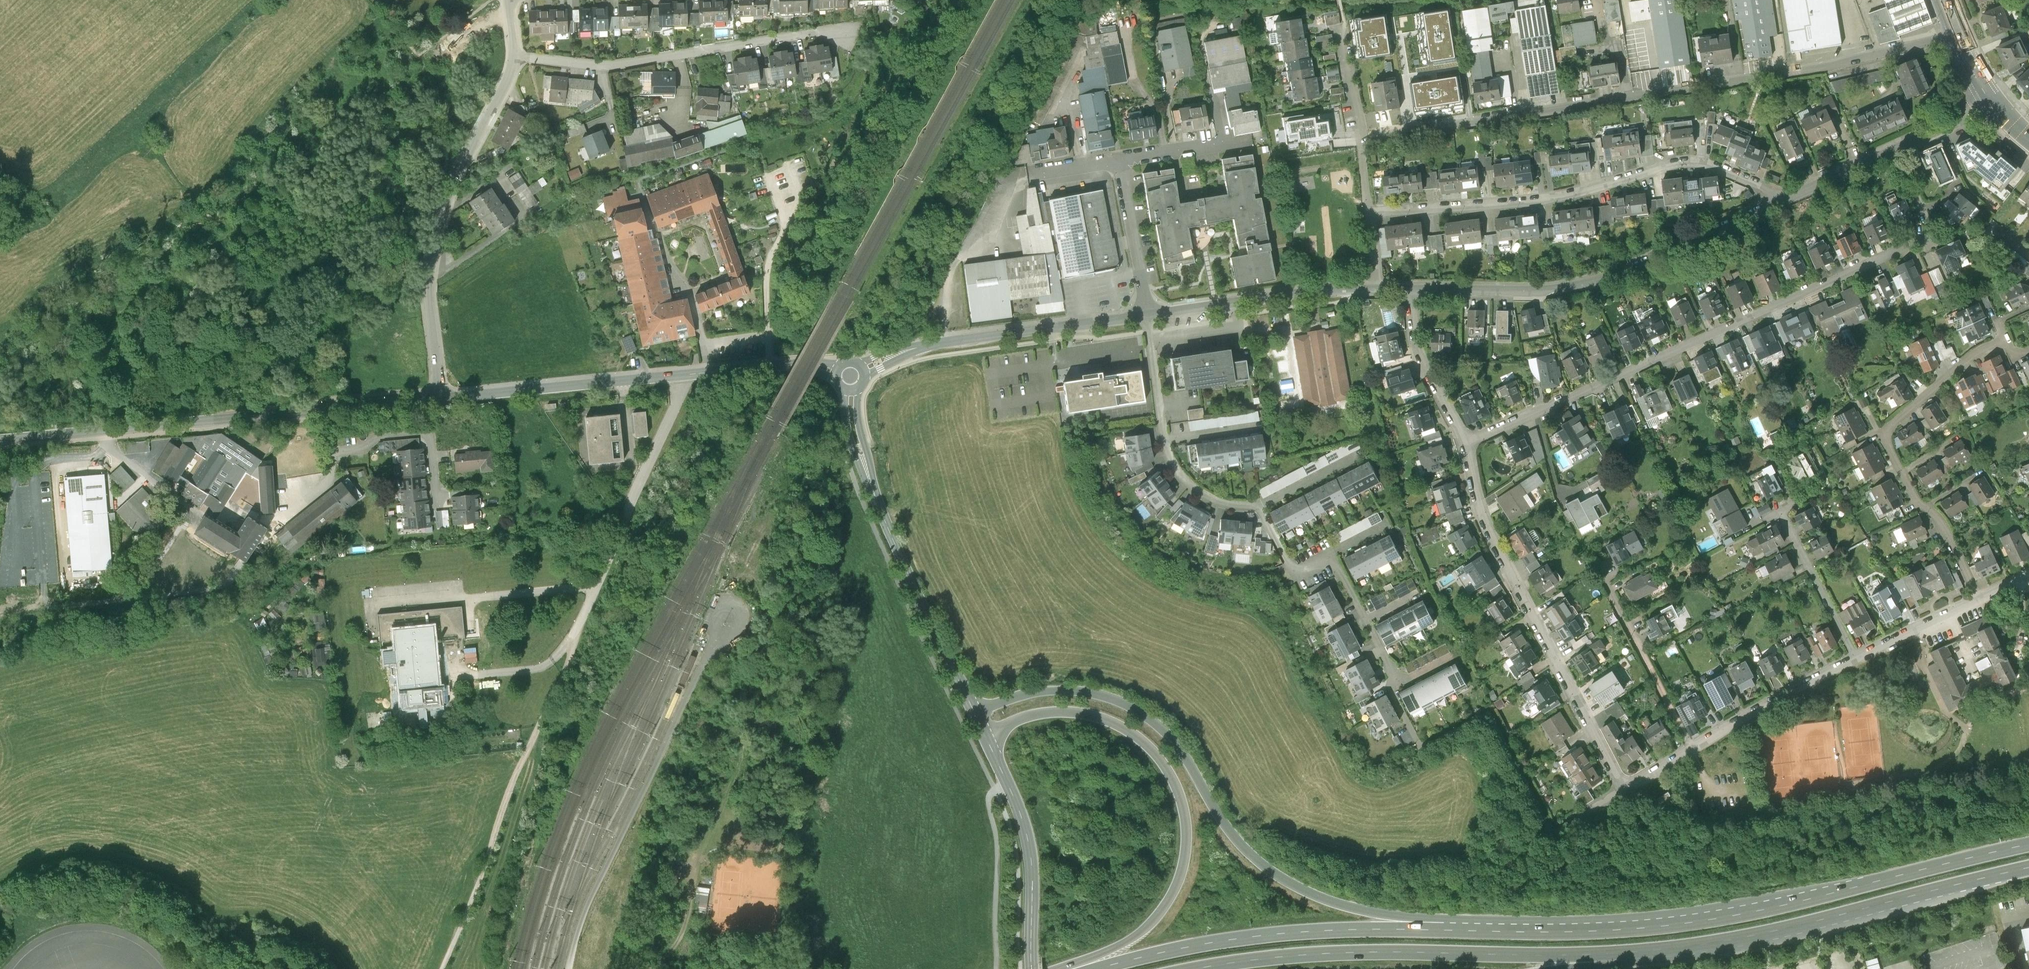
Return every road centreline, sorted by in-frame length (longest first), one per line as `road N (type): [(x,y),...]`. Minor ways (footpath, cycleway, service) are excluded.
road 1 (residential): [(1895,151),(1930,236),(1464,443)]
road 2 (residential): [(1956,36),(1820,69),(1368,137)]
road 3 (trunk): [(2028,843),(1708,920),(1575,932),(1450,930)]
road 4 (trunk): [(1450,930),(1341,905),(1278,876),(1225,824),(1167,733),(1119,701),(1040,692),(974,713)]
road 5 (trunk): [(985,736),(1046,713),(1096,717),(1141,740),(1176,785),(1186,848),(1166,906),(1137,936),(1072,968)]
road 6 (trunk): [(1196,968),(1360,952),(1655,950)]
road 7 (tertiary): [(443,398),(0,440)]
road 8 (residential): [(1370,213),(1559,197),(1679,162),(1716,167),(1789,197)]
road 9 (residential): [(1625,790),(1765,704),(1978,600)]
road 10 (residential): [(1789,197),(1617,274),(1558,290),(1413,289)]
road 11 (residential): [(1464,443),(1485,524),(1625,790)]
road 12 (trunk): [(1655,950),(1773,931),(2028,867)]
road 13 (tertiary): [(804,365),(443,398)]
road 14 (residential): [(514,56),(452,187),(432,266),(443,398)]
road 15 (track): [(574,637),(443,968)]
road 16 (trunk): [(1450,930),(1267,935),(1100,968)]
road 17 (residential): [(1978,600),(1939,519),(1917,504),(1884,433),(1969,359),(2005,339)]
road 18 (residential): [(514,56),(602,67),(817,33),(849,36)]
road 19 (tertiary): [(864,466),(974,713)]
road 20 (tertiary): [(985,736),(1030,849),(1031,968)]
road 21 (residential): [(1147,316),(929,345)]
road 22 (residential): [(1413,289),(1422,362),(1464,443)]
road 23 (unclassified): [(1120,161),(1147,316)]
road 24 (residential): [(1377,288),(1236,302)]
road 25 (residential): [(1259,507),(1375,446)]
road 26 (residential): [(1163,440),(1192,489),(1259,507)]

